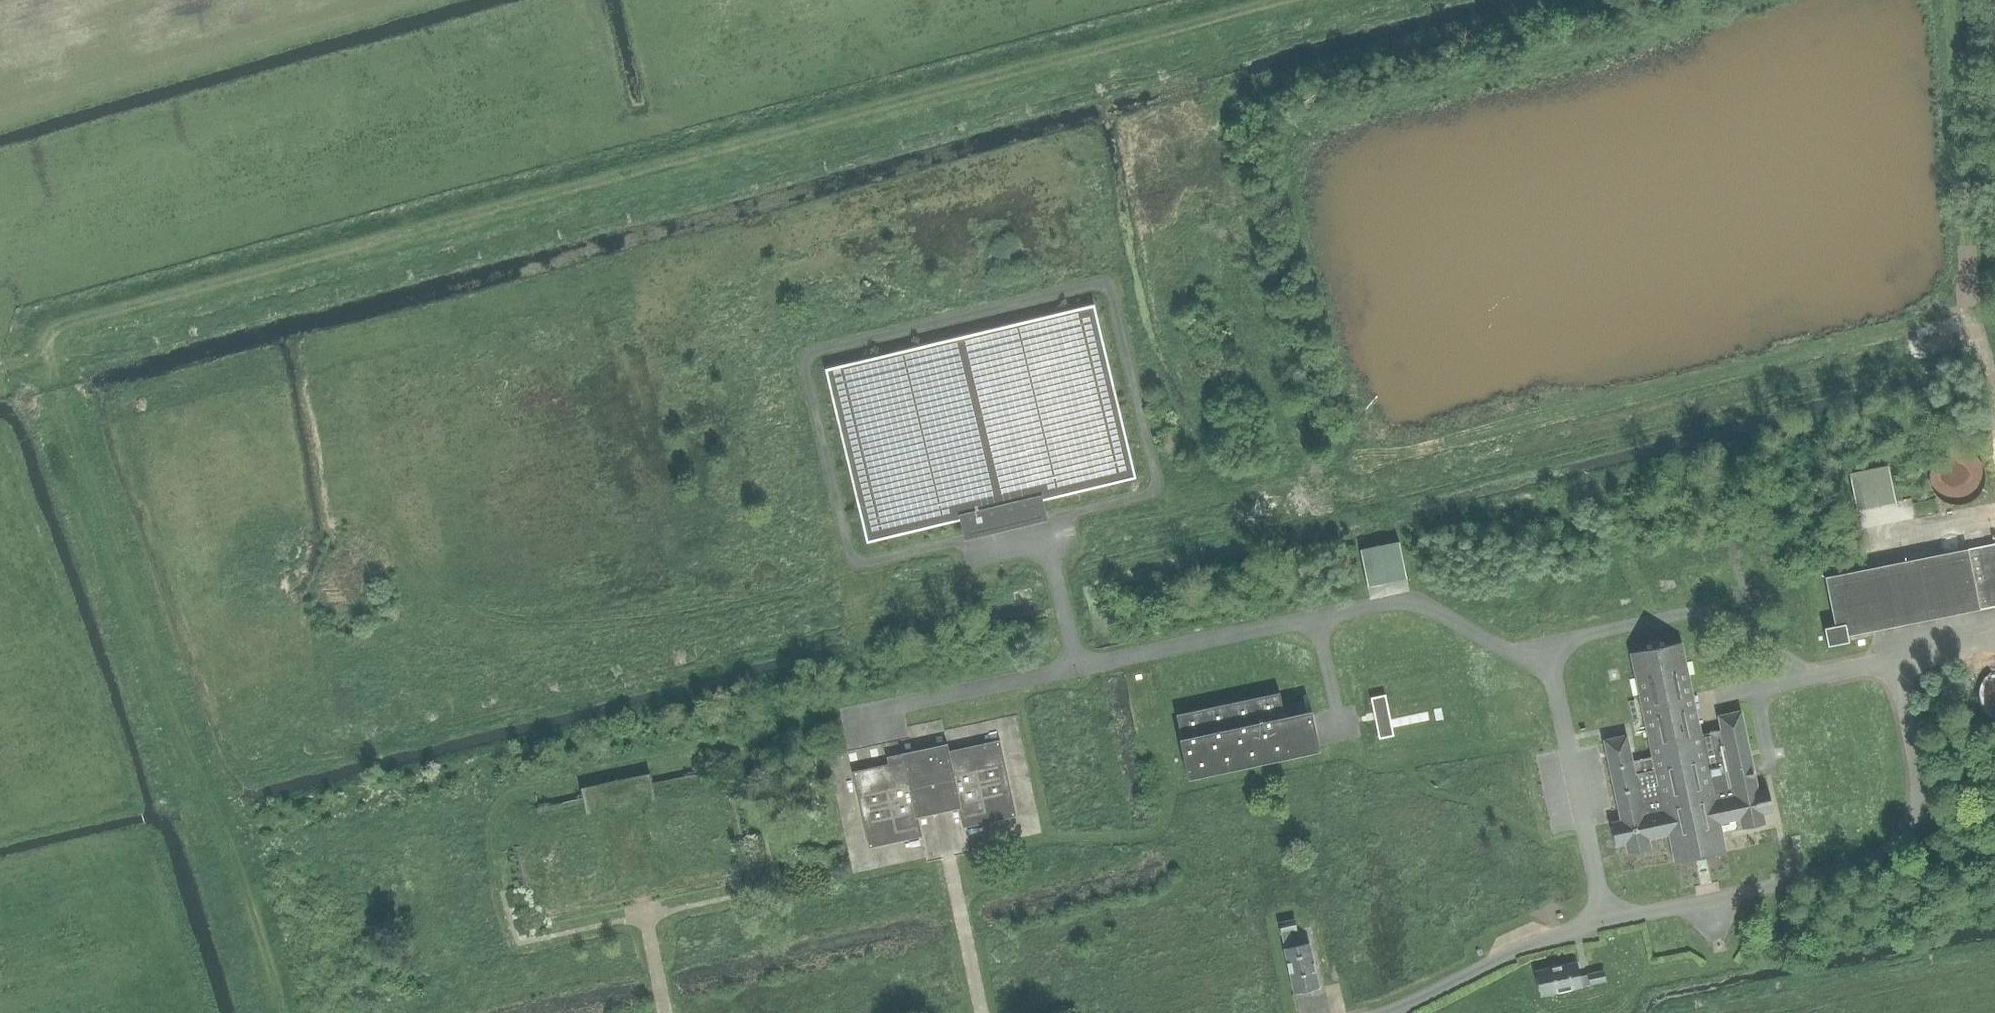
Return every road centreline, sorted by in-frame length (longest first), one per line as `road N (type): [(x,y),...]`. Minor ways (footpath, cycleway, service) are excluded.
road 1 (track): [(281,1012),(225,821),(186,744),(49,349),(58,327),(1287,0)]
road 2 (track): [(1946,0),(1968,300),(1994,402)]

